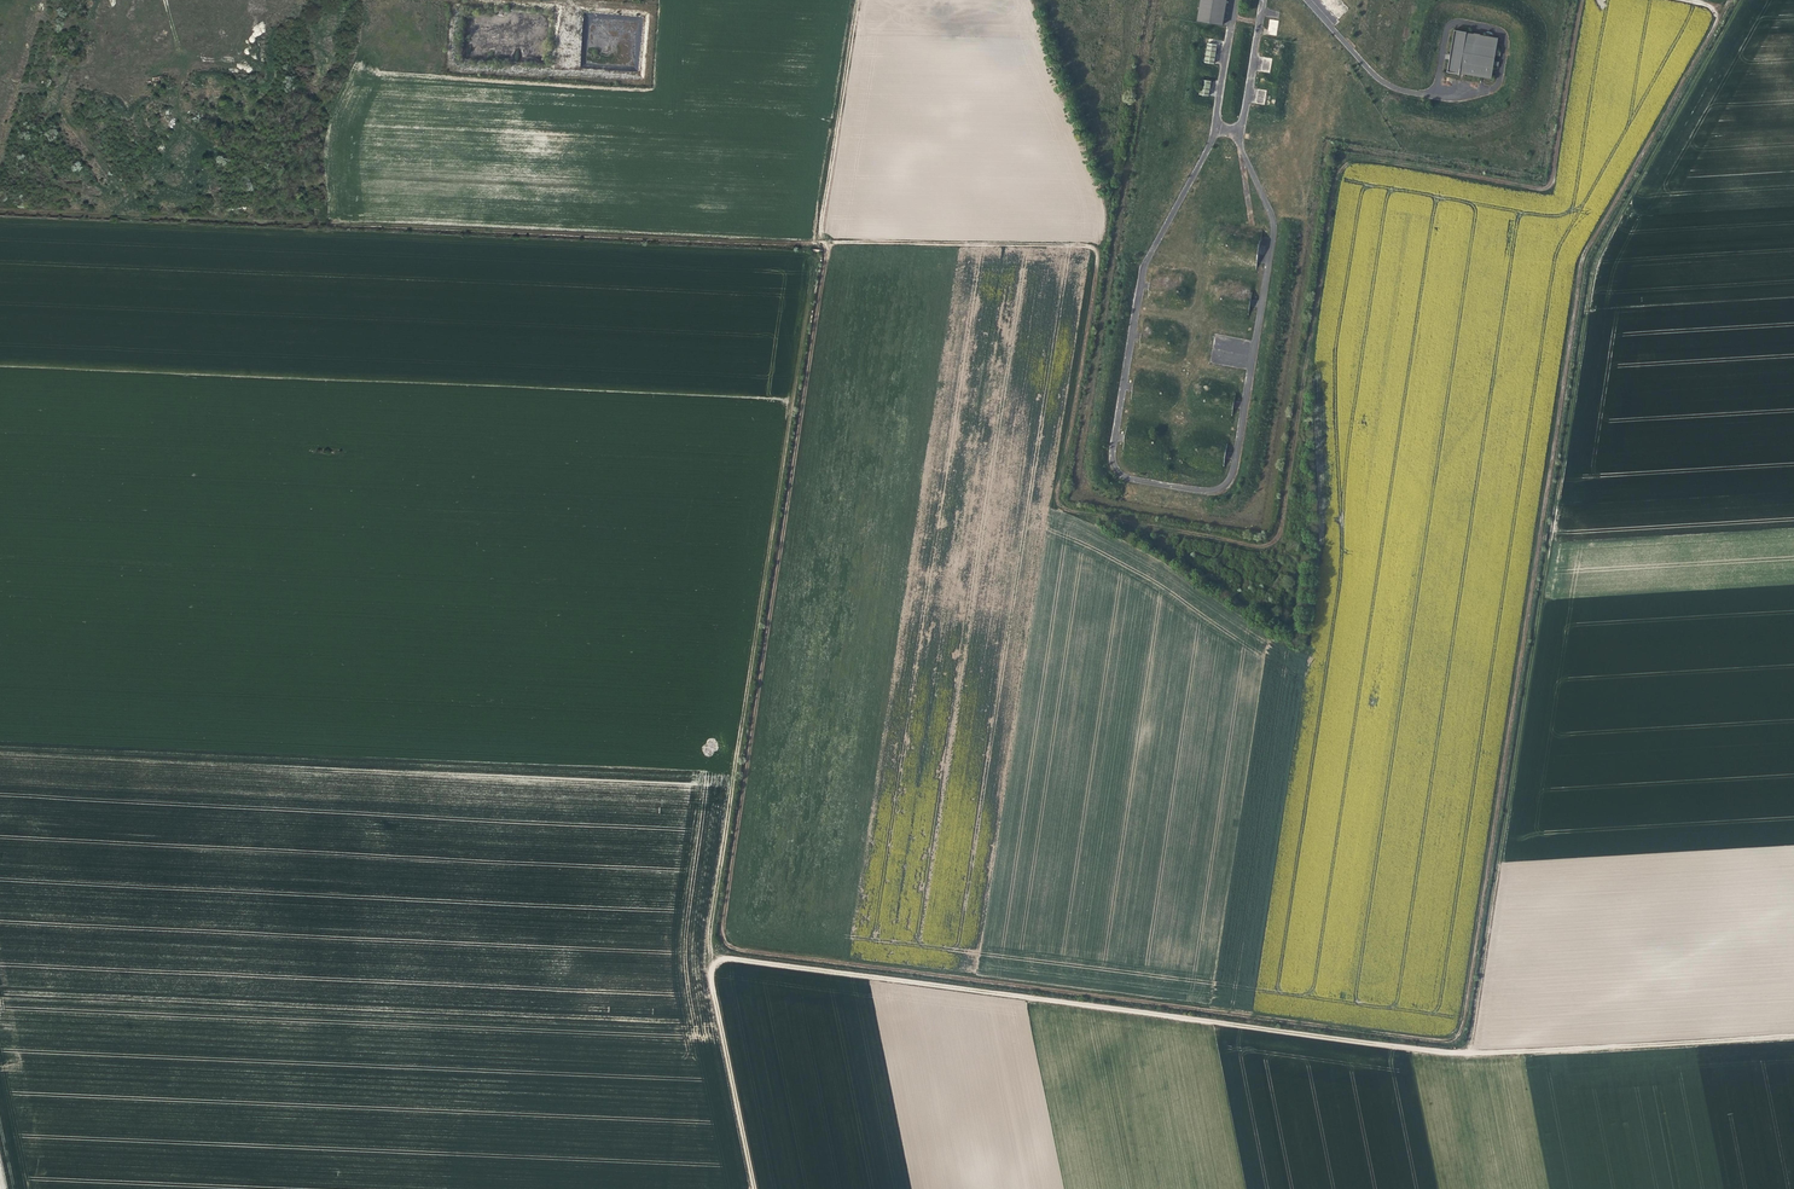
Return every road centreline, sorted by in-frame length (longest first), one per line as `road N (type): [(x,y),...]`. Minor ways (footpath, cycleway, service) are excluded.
road 1 (track): [(1582,0),(1545,188),(1353,158),(1336,166),(1281,526),(1262,544),(1074,514),(1060,503),(1095,249),(827,240)]
road 2 (track): [(752,1188),(708,970),(718,959),(1452,1057),(1537,1050)]
road 3 (track): [(1793,1035),(1537,1050)]

